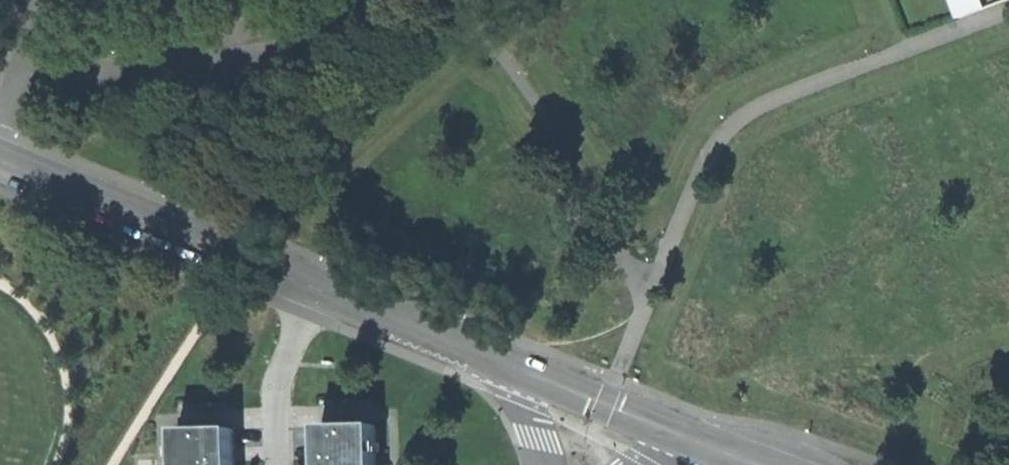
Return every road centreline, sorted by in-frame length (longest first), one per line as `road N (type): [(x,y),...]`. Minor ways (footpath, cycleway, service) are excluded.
road 1 (residential): [(0,159),(530,370)]
road 2 (residential): [(530,370),(699,439)]

